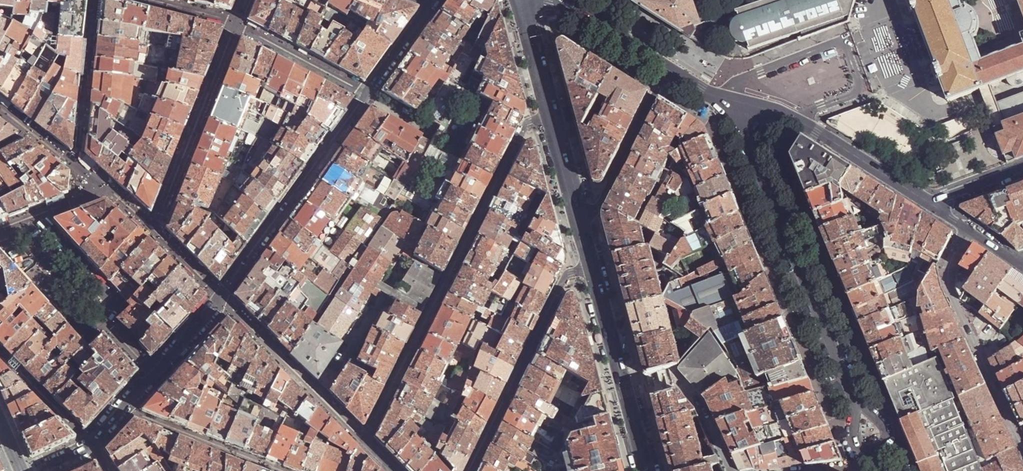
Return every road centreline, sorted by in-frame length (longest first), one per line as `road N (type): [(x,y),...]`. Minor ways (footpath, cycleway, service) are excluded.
road 1 (residential): [(0,229),(107,188),(220,296),(91,443)]
road 2 (residential): [(858,405),(733,108)]
road 3 (residential): [(470,470),(567,274),(592,269)]
road 4 (residential): [(934,206),(793,119),(733,108)]
road 5 (secondary): [(522,0),(578,219)]
road 6 (secondary): [(592,269),(645,470)]
road 7 (residential): [(578,219),(596,210),(667,71)]
road 8 (residential): [(667,71),(548,0)]
road 9 (residential): [(858,405),(853,441),(876,451),(888,433),(867,410)]

